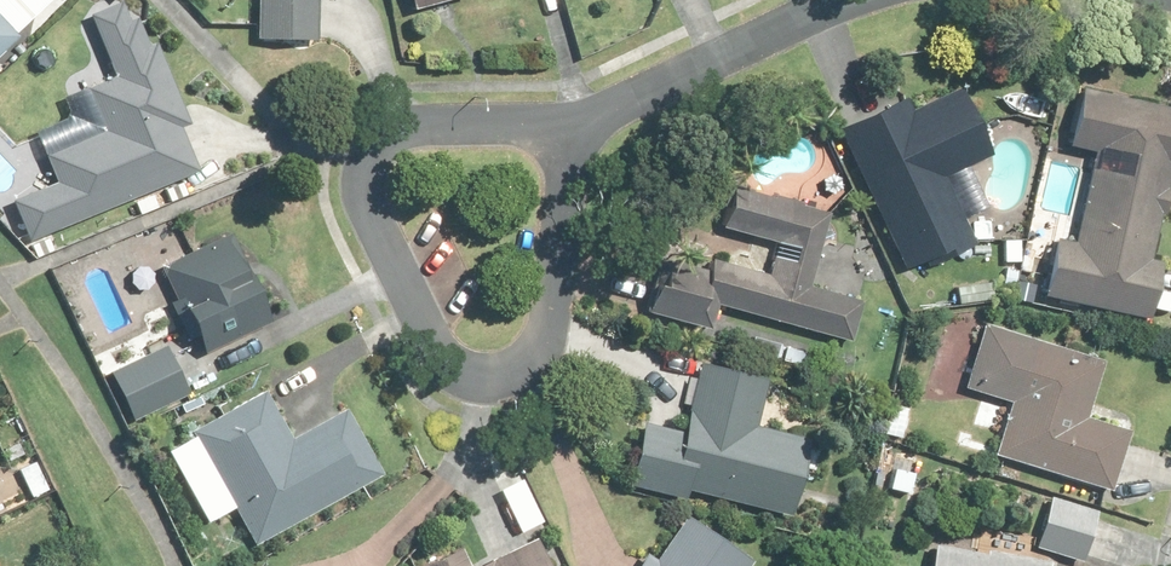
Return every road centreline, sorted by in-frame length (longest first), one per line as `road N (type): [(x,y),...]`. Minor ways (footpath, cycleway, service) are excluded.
road 1 (residential): [(558,129),(531,343),(507,365),(475,373),(434,354),(355,159),(357,140),(404,118)]
road 2 (residential): [(839,0),(558,129)]
road 3 (residential): [(404,118),(558,129)]

